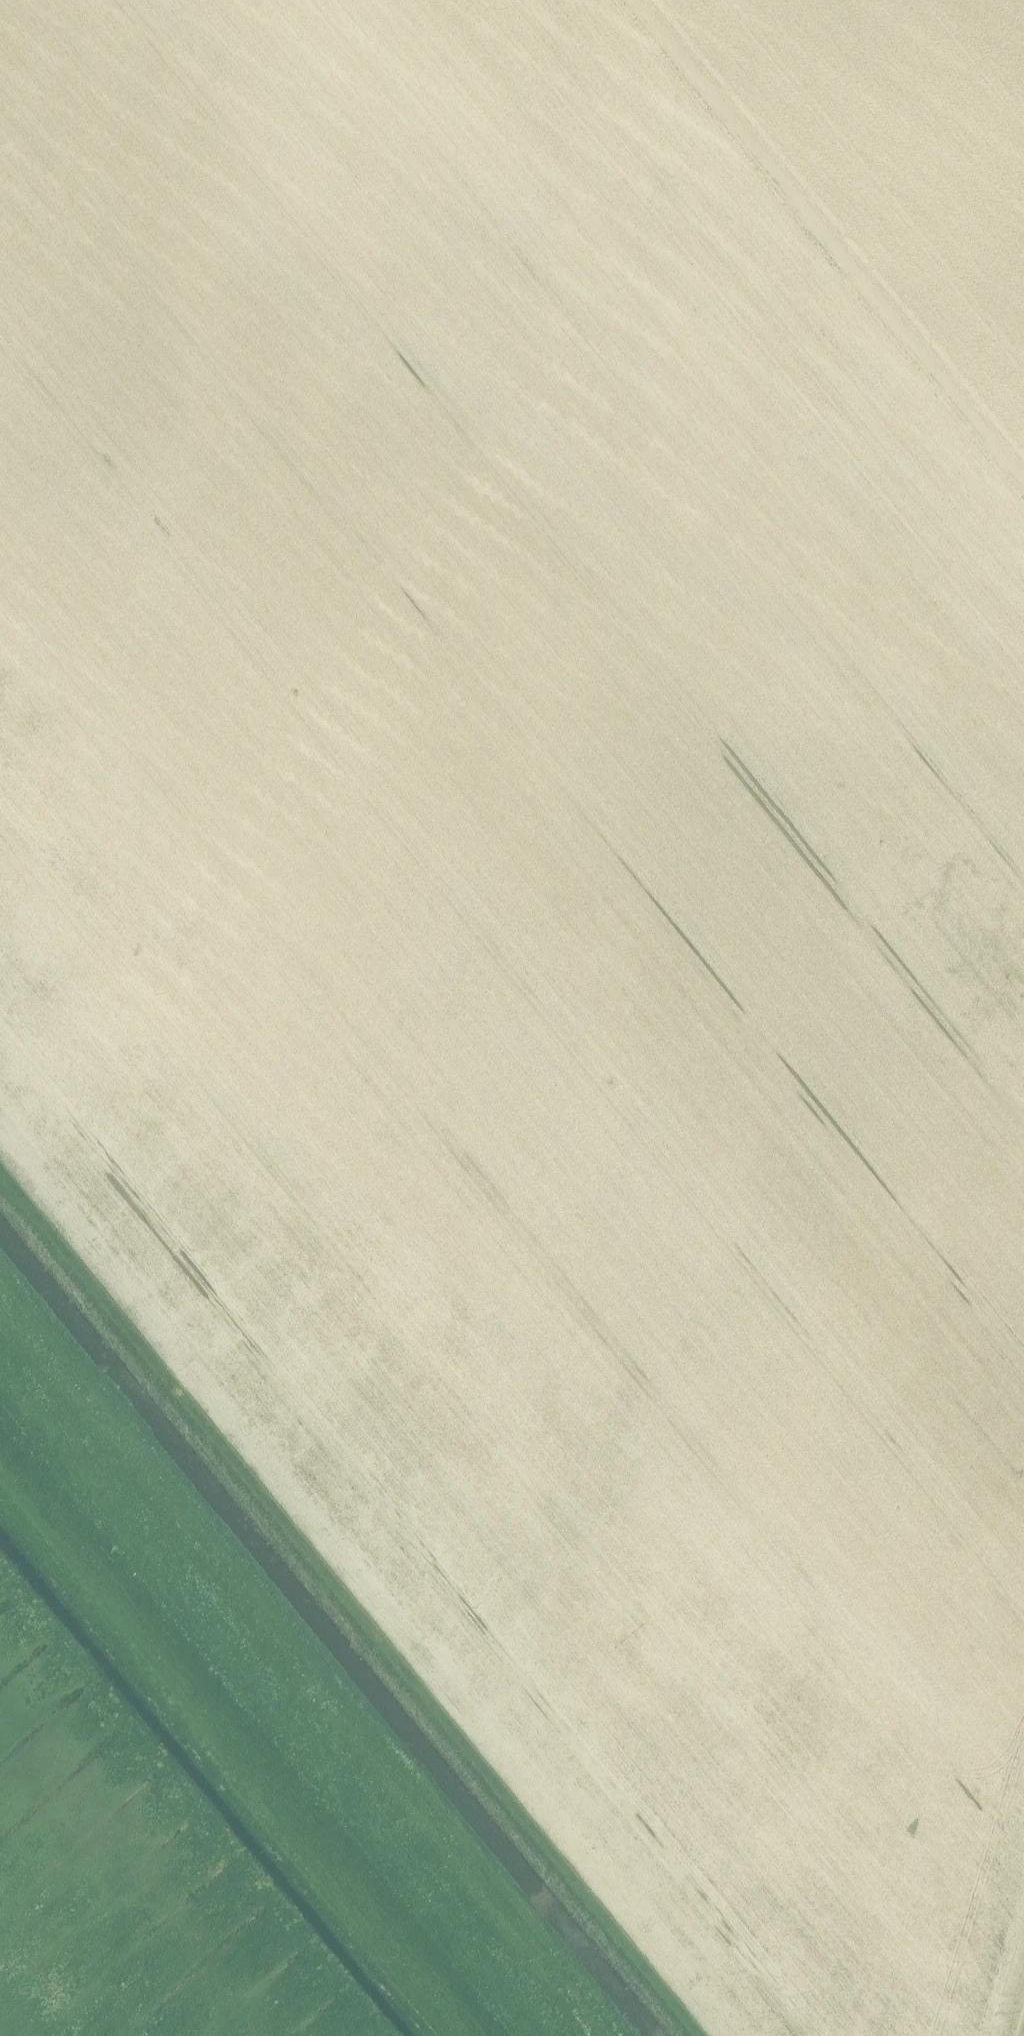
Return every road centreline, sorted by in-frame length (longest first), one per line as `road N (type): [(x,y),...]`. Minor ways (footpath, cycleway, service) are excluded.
road 1 (track): [(0,1452),(480,2035)]

